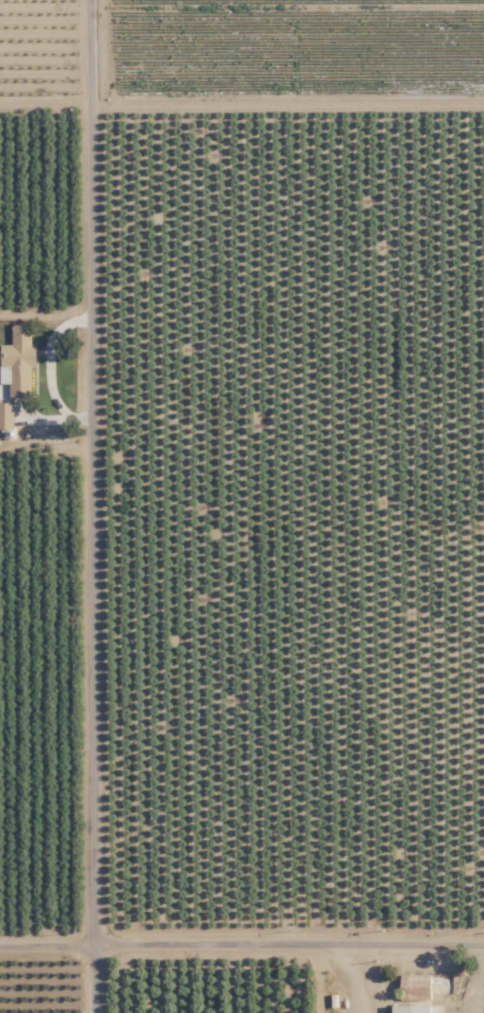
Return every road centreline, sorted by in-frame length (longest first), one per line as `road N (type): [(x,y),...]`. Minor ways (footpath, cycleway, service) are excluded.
road 1 (residential): [(94,1012),(92,0)]
road 2 (residential): [(483,937),(0,936)]

